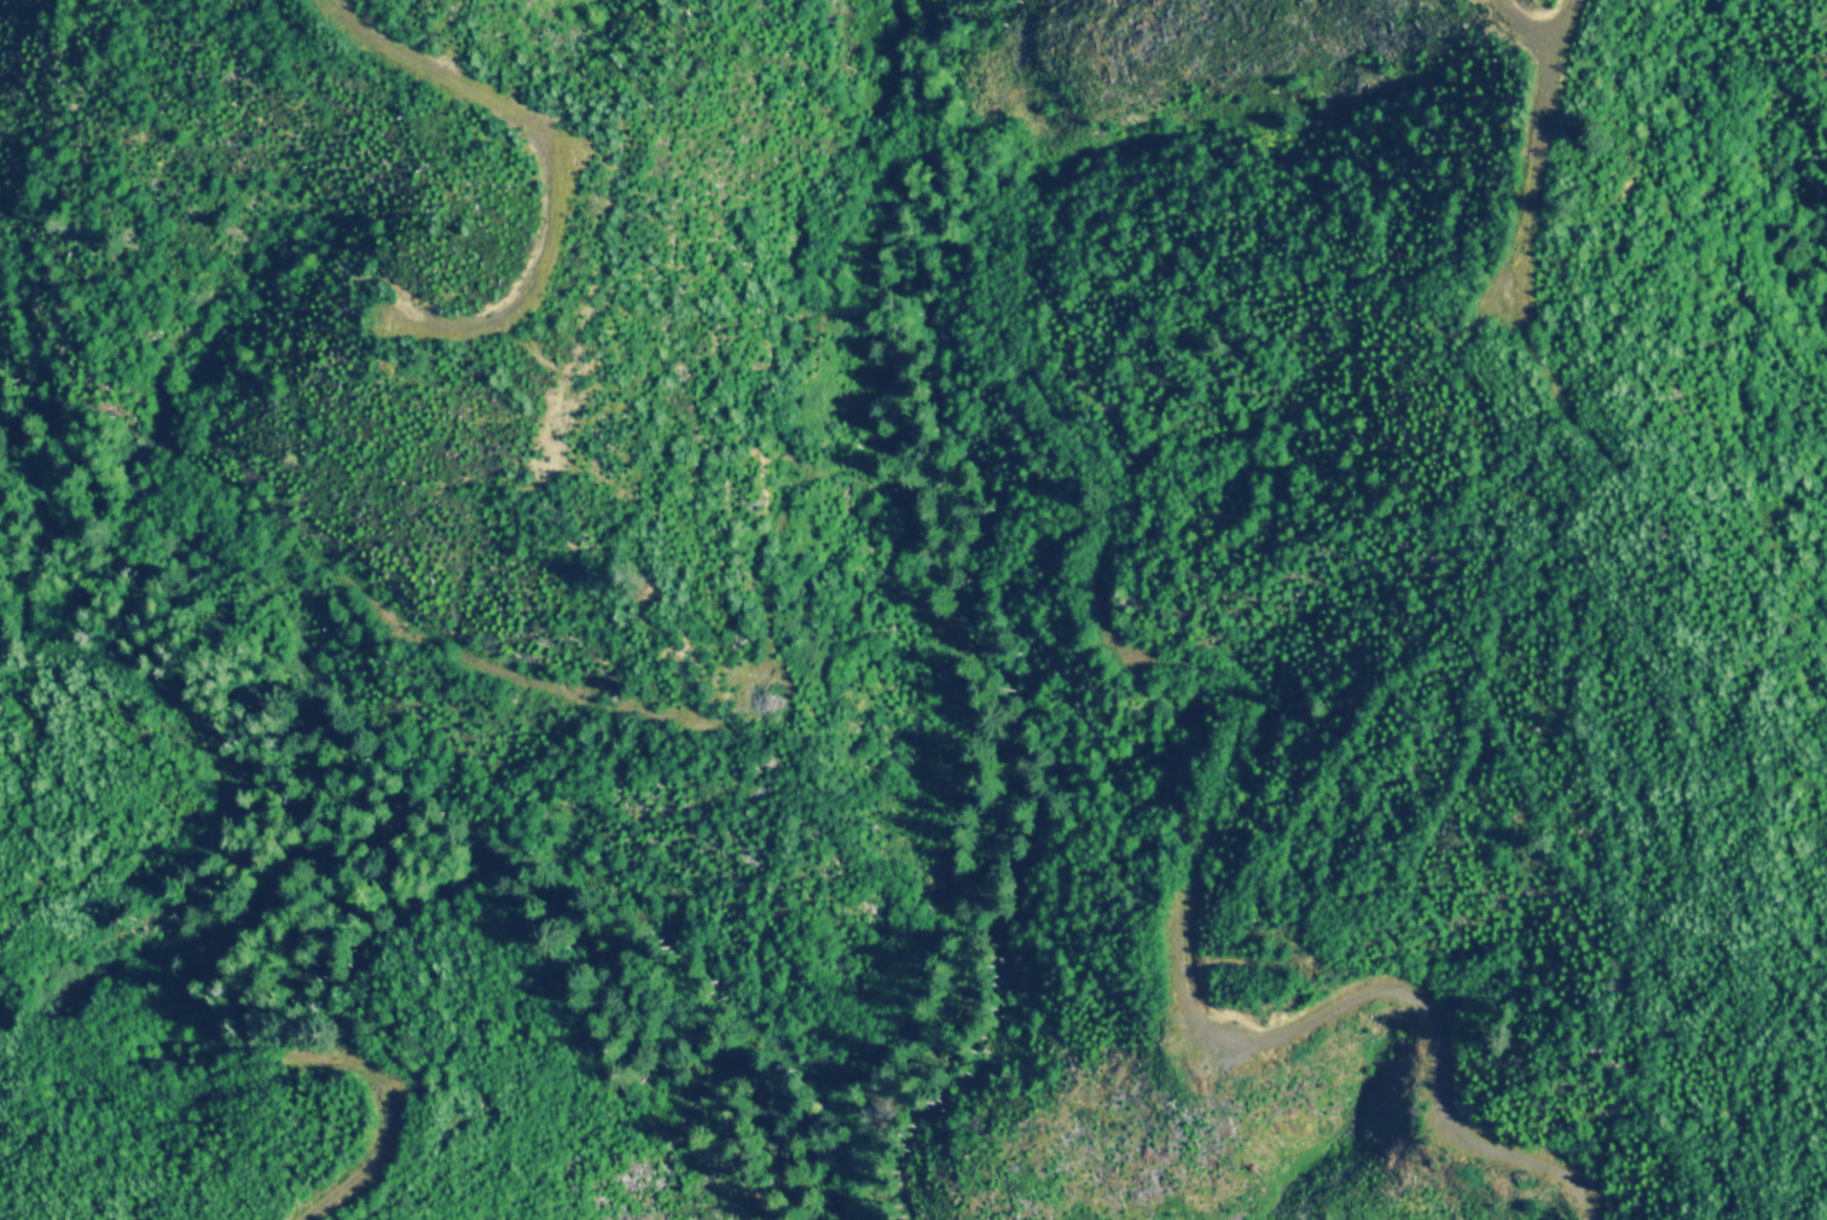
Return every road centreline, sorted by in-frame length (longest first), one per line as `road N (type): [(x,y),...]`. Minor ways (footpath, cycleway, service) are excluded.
road 1 (track): [(1552,1219),(1550,1190),(1446,1093),(1353,974),(1187,1057),(1132,882)]
road 2 (track): [(277,1063),(398,1067),(447,1114),(418,1174),(338,1219)]

